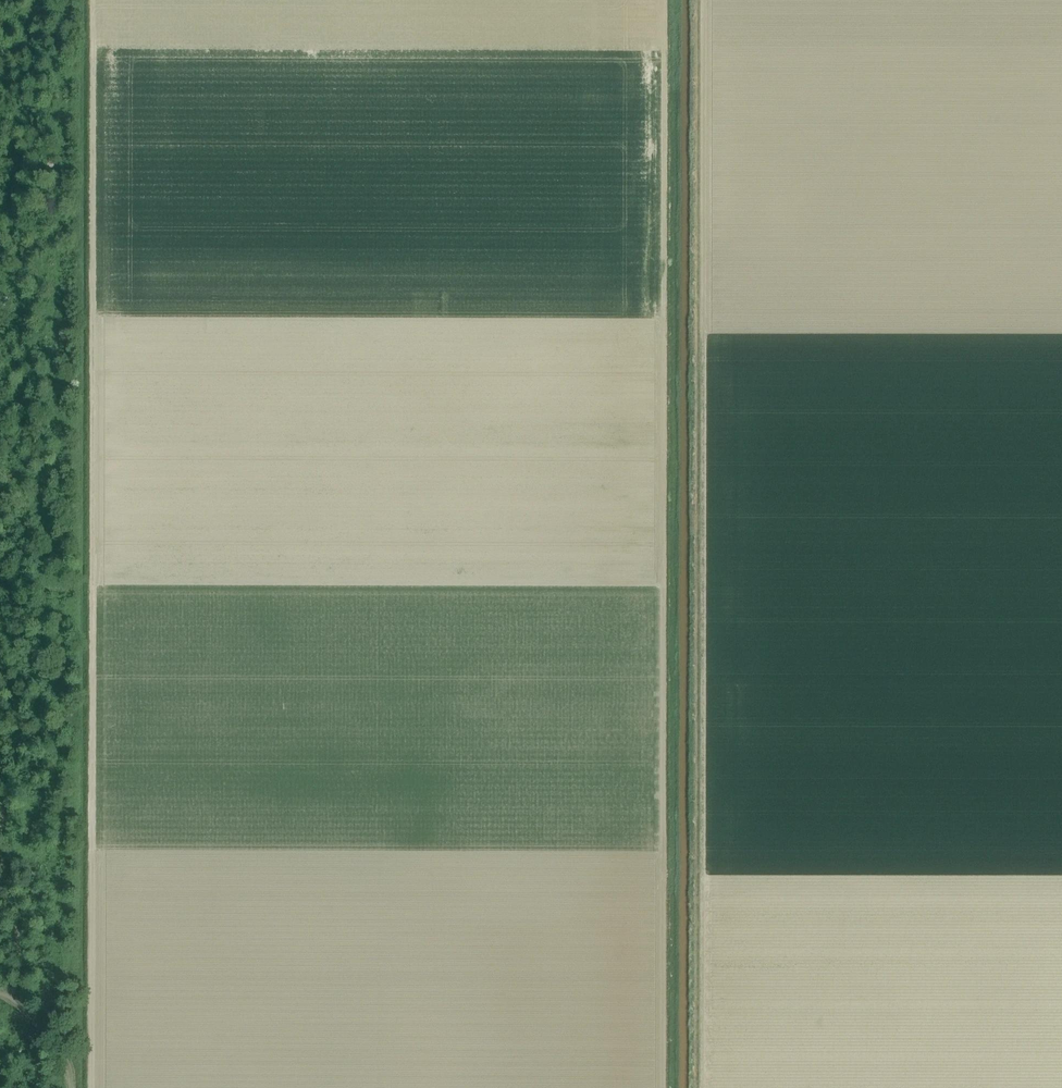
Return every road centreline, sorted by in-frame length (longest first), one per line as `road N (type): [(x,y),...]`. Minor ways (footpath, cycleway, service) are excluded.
road 1 (track): [(71,1087),(55,1040),(0,994)]

